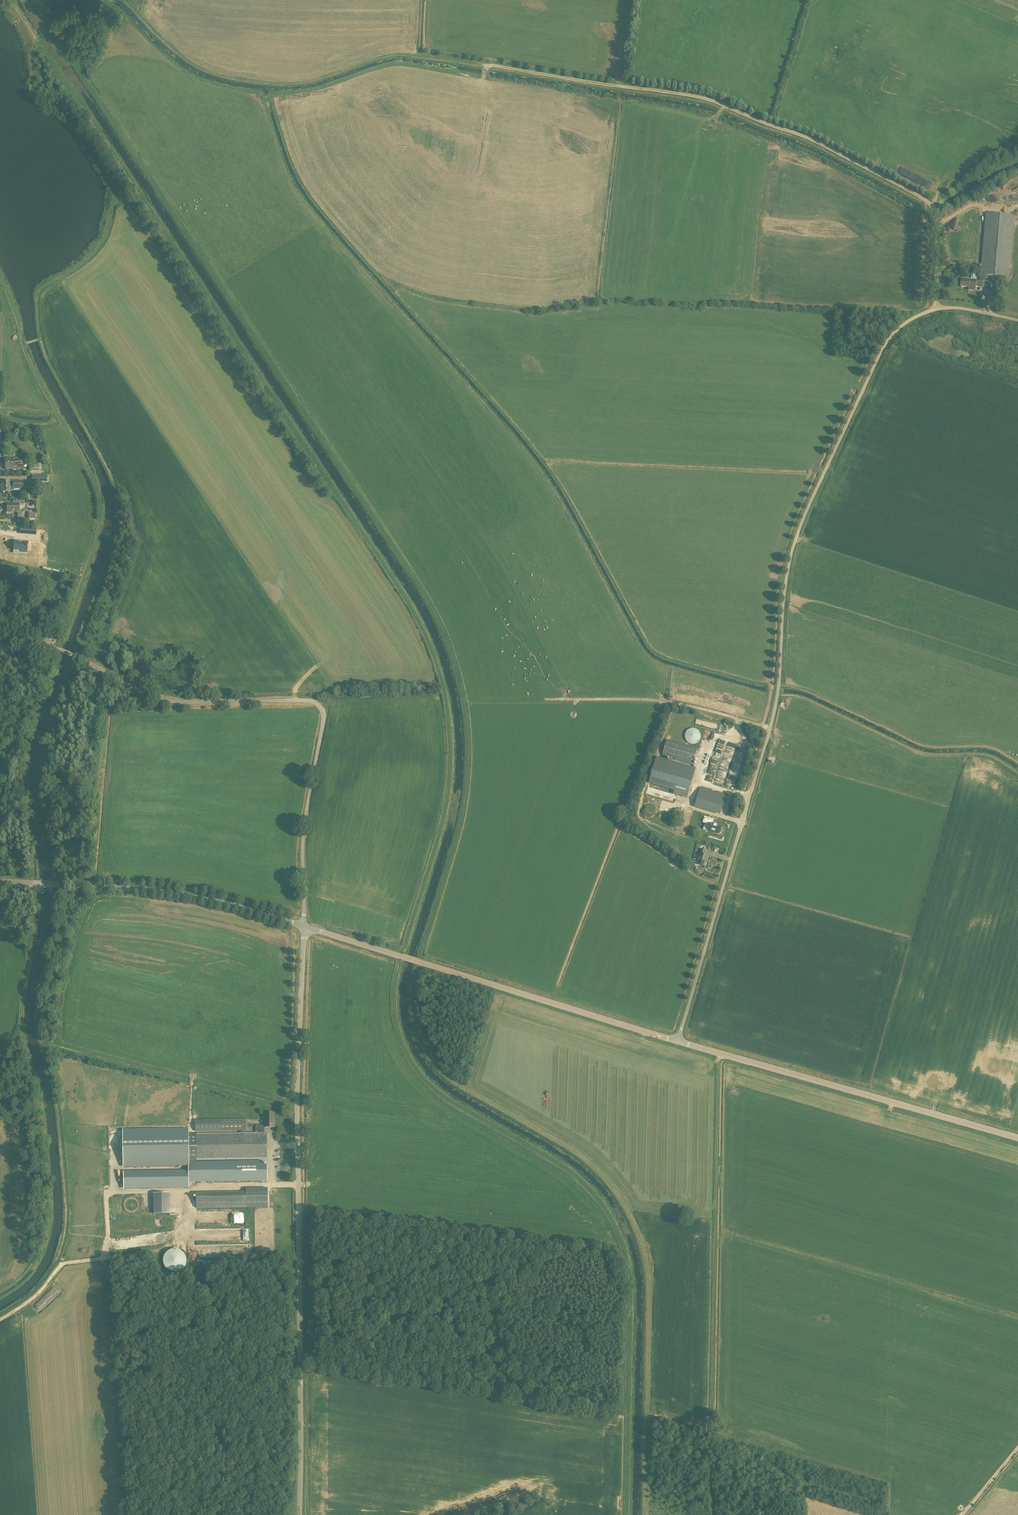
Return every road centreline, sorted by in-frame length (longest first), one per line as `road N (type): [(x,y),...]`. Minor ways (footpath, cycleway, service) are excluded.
road 1 (unclassified): [(678,1042),(774,699),(785,572),(804,512),(894,333),(937,308),(1017,320)]
road 2 (tertiary): [(299,1514),(304,926)]
road 3 (unclassified): [(304,926),(304,829),(323,716),(315,702),(173,701),(48,646),(2,647)]
road 4 (track): [(484,78),(487,64),(703,98),(816,140),(927,200),(940,221)]
road 5 (track): [(716,1514),(710,1439),(718,1053)]
road 6 (track): [(36,883),(21,1020),(40,1103),(50,1220),(32,1270),(0,1296)]
road 7 (tertiary): [(678,1042),(304,926)]
road 8 (tertiary): [(1017,1138),(678,1042)]
road 9 (tertiary): [(304,926),(176,892),(0,881)]
road 10 (track): [(0,1319),(63,1264),(163,1249)]

